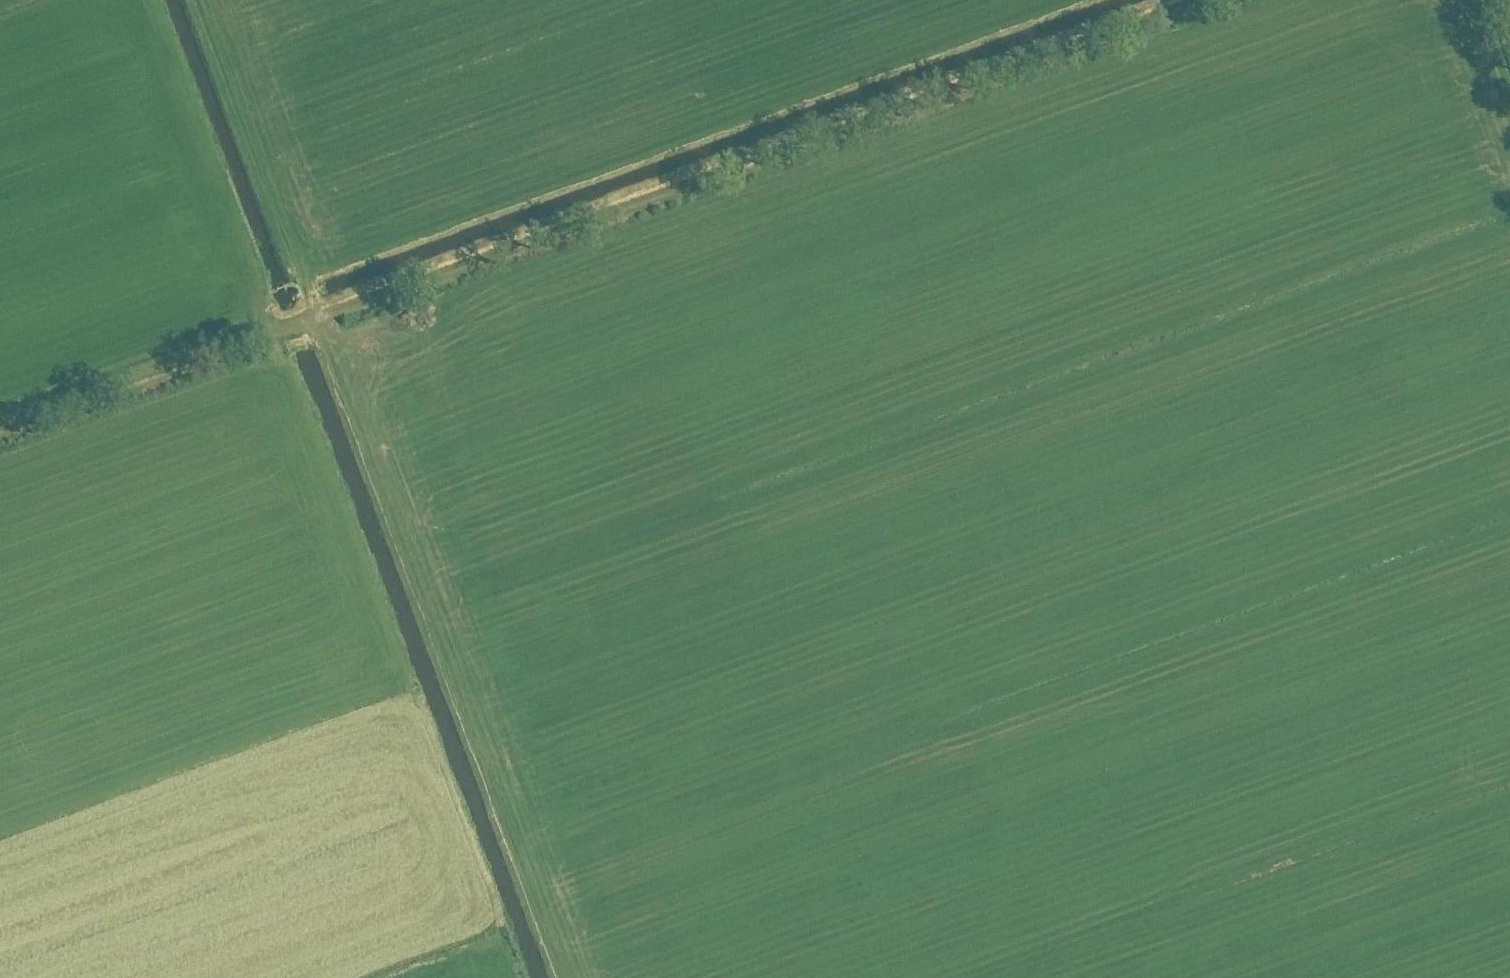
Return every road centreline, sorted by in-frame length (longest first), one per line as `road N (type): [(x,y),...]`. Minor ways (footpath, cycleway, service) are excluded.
road 1 (track): [(0,426),(1174,0)]

